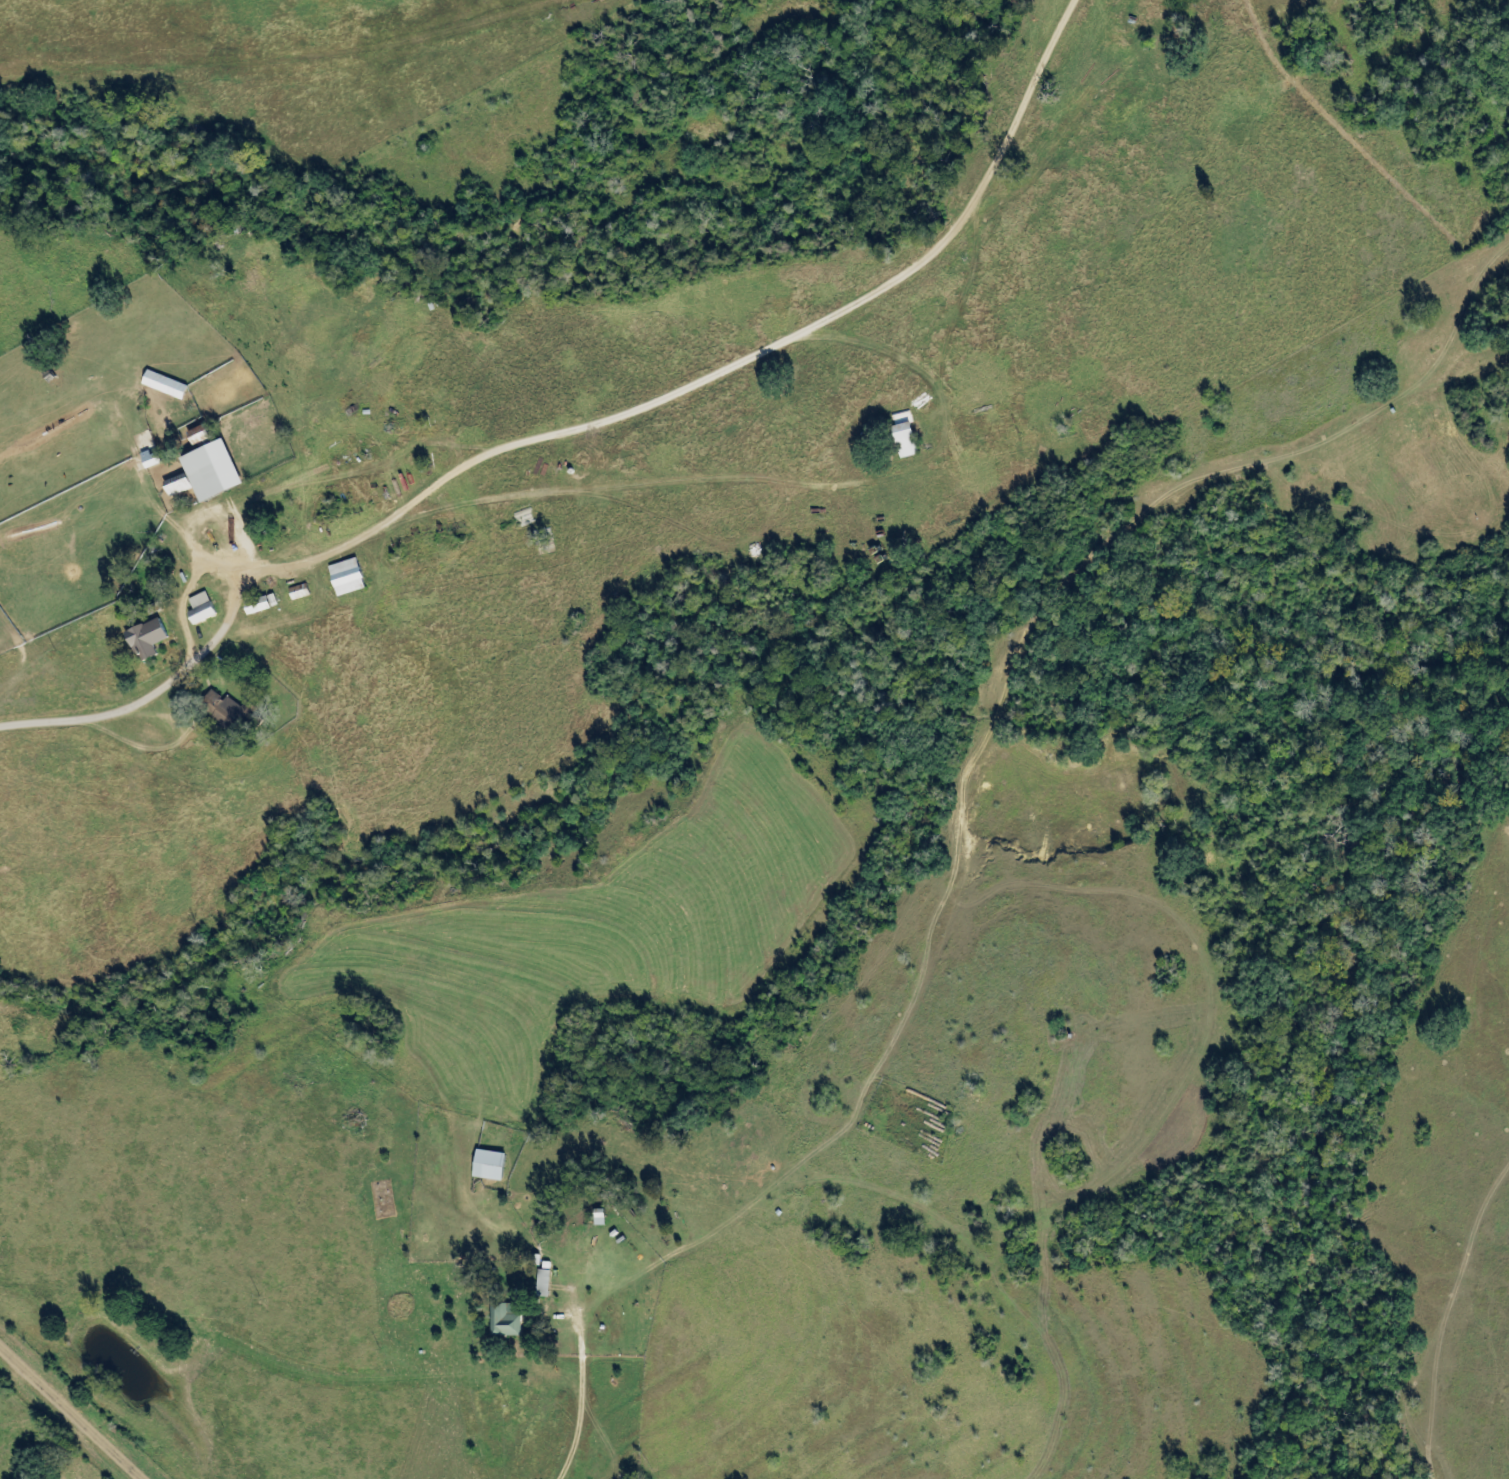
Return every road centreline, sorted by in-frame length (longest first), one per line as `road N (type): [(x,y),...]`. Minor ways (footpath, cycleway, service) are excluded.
road 1 (residential): [(0,721),(98,712),(154,692),(216,640),(244,576),(341,550),(508,442),(618,417),(839,318),(937,251),(1073,0)]
road 2 (residential): [(553,1478),(580,1420),(585,1302),(750,1213),(842,1127),(951,898)]
road 3 (residential): [(0,50),(160,63),(182,55),(336,48),(408,38),(537,0)]
road 4 (residential): [(1434,1478),(1403,1410),(1417,1360),(1456,1294),(1465,1240),(1508,1159)]
road 5 (residential): [(151,1478),(0,1339)]

